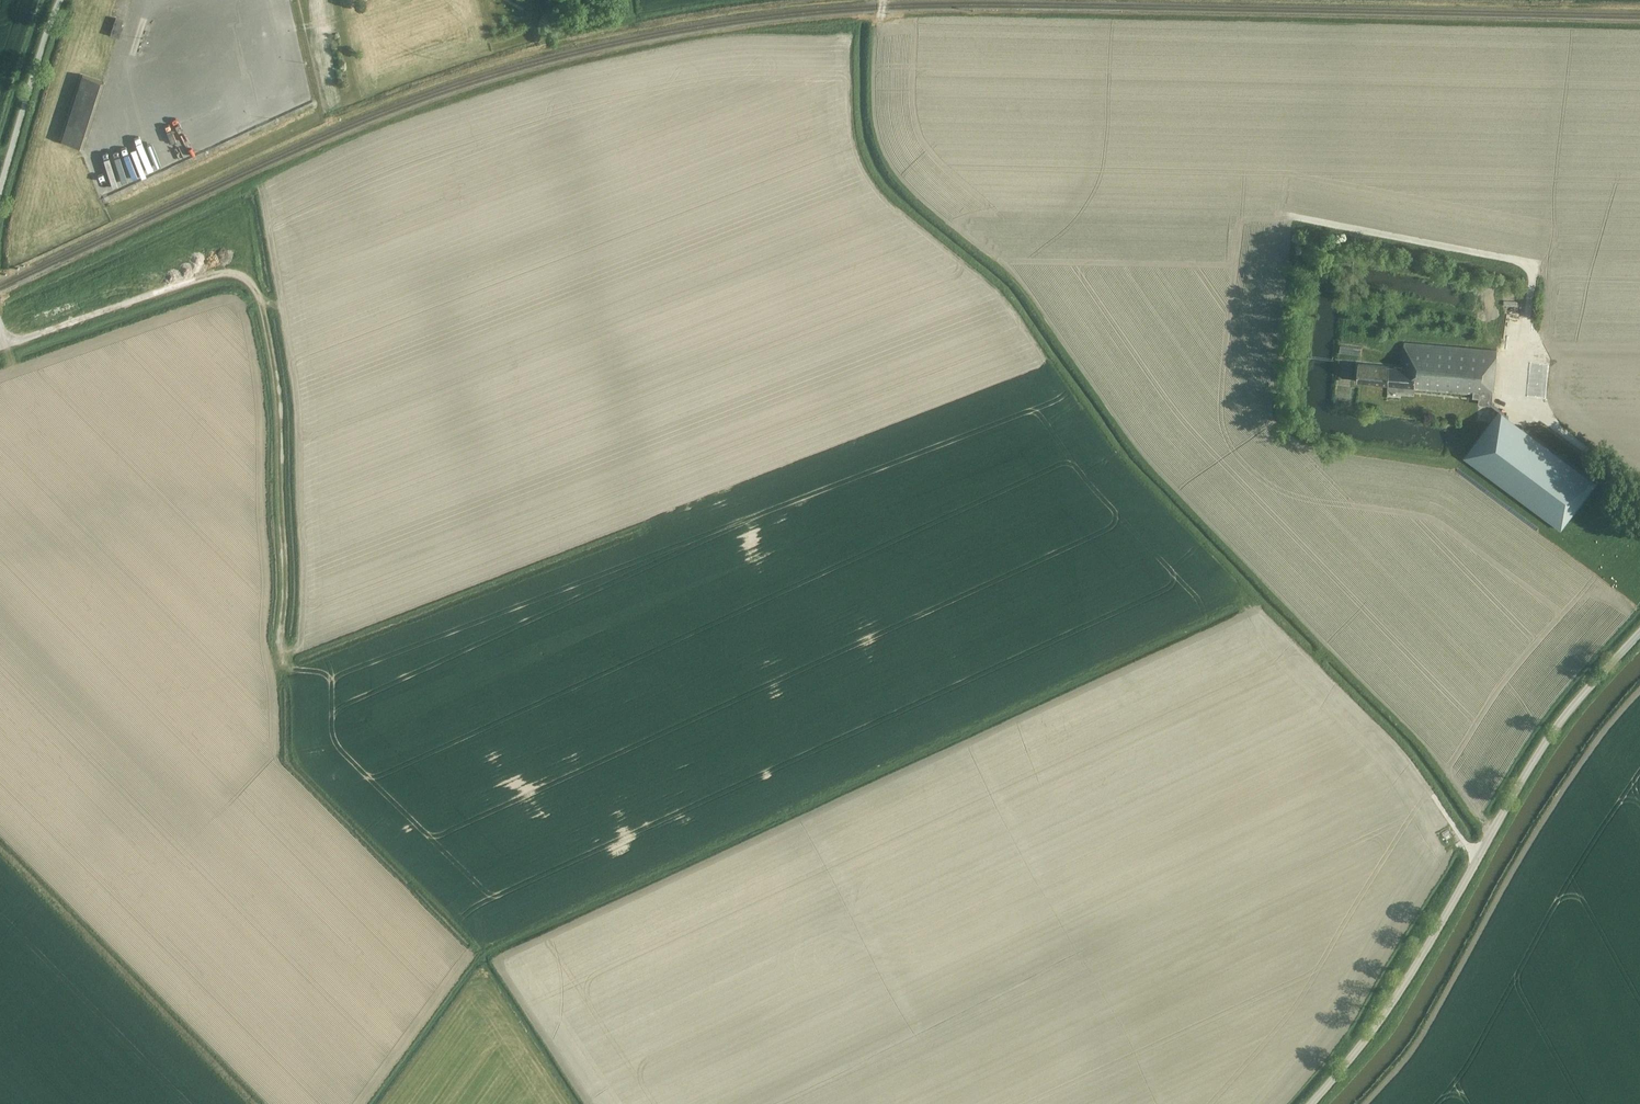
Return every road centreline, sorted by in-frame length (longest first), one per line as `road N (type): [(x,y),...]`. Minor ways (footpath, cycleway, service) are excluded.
road 1 (unclassified): [(1311,1103),(1390,1008),(1560,720),(1639,631)]
road 2 (unclassified): [(0,192),(60,0)]

